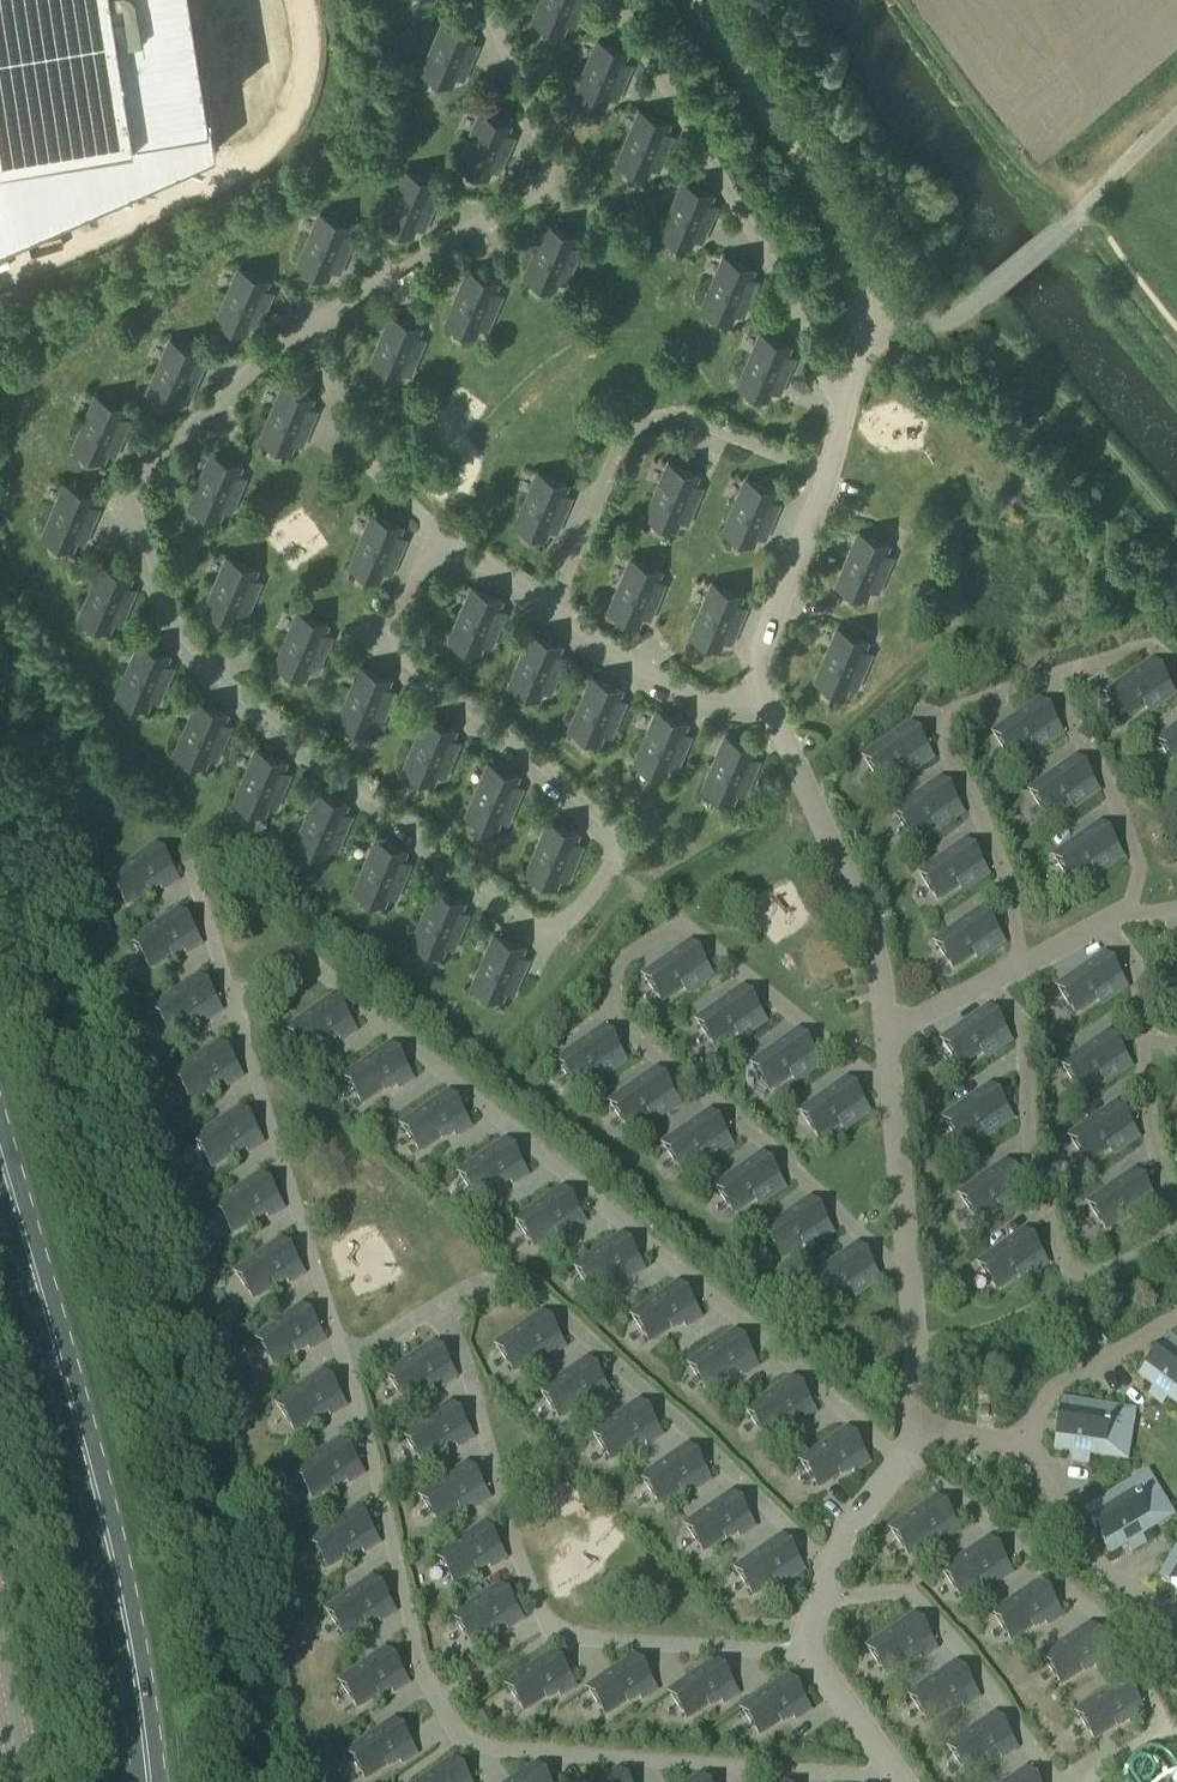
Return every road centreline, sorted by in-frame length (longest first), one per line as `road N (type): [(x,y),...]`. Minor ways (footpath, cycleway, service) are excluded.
road 1 (primary): [(149,1781),(113,1562),(0,1166)]
road 2 (unclassified): [(982,296),(946,320),(918,323),(868,300),(811,186),(692,0)]
road 3 (tertiary): [(24,1781),(0,1632)]
road 4 (unclassified): [(982,296),(1079,211)]

